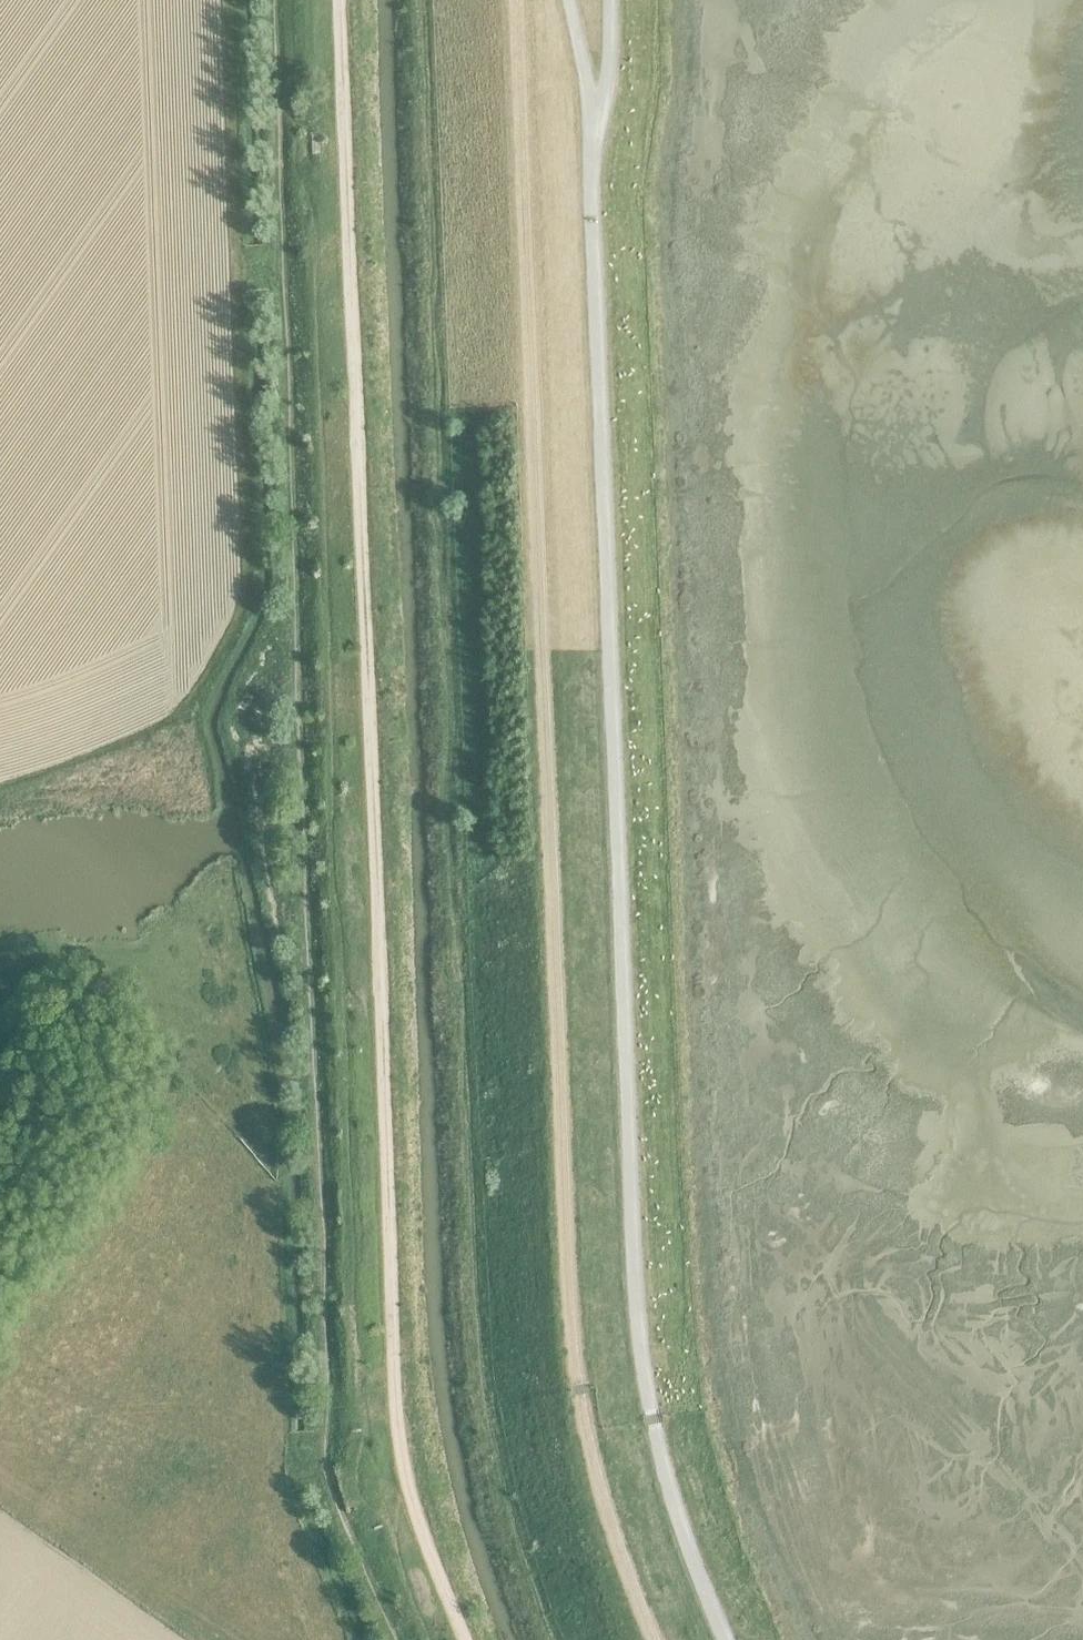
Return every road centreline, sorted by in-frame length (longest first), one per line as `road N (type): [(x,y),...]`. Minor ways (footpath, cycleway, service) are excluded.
road 1 (track): [(397,1639),(330,1463),(279,0)]

